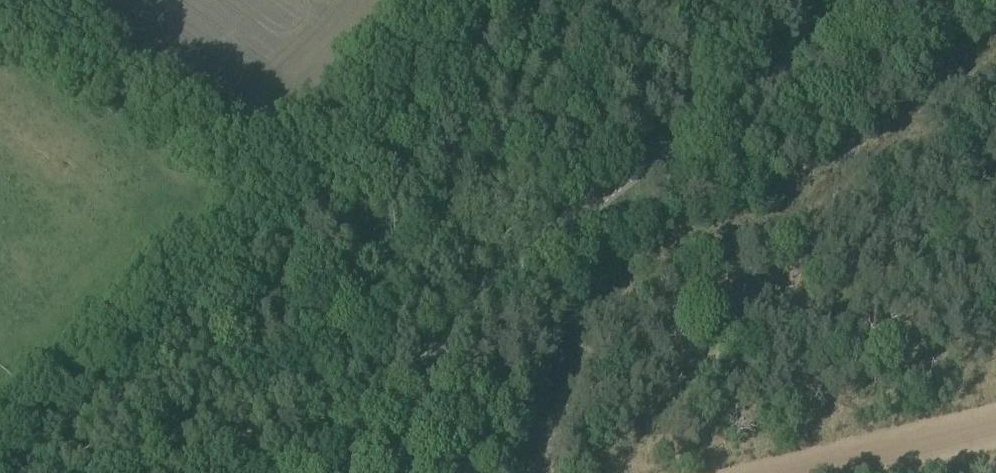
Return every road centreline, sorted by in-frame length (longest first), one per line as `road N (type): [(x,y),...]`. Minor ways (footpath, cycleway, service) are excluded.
road 1 (track): [(86,472),(118,390),(307,200),(483,45),(498,0)]
road 2 (track): [(800,472),(995,426)]

